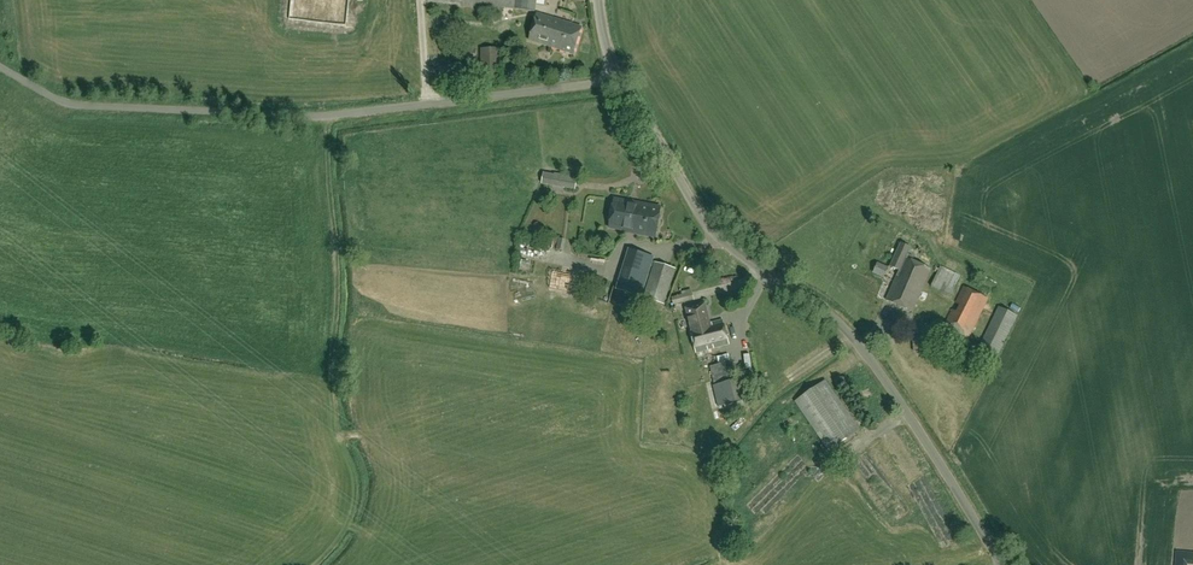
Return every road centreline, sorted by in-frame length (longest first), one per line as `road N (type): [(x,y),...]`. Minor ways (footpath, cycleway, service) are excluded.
road 1 (unclassified): [(1001,564),(862,349),(814,303),(715,232),(615,74)]
road 2 (unclassified): [(0,67),(73,105),(309,116),(583,85),(615,74)]

